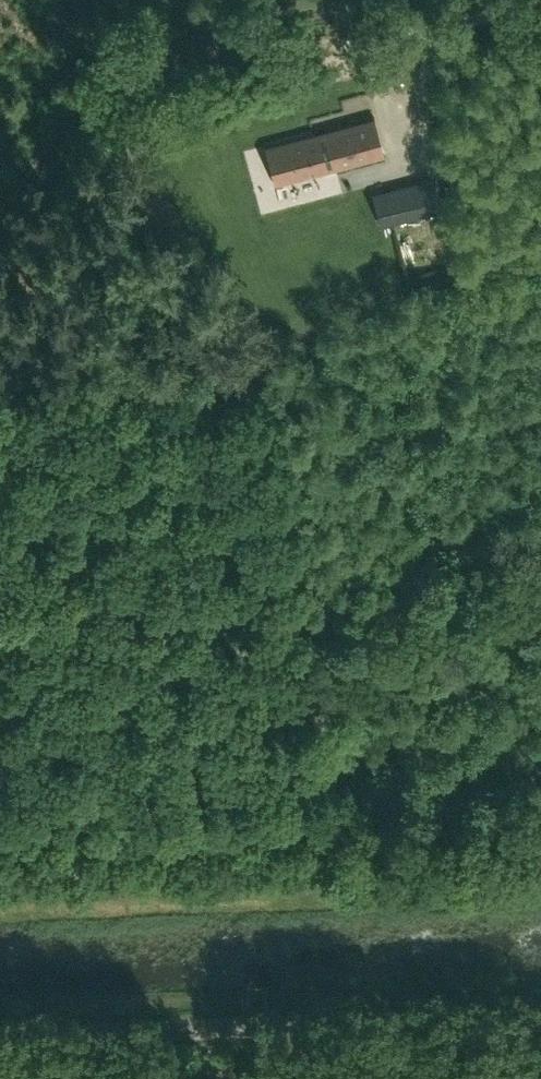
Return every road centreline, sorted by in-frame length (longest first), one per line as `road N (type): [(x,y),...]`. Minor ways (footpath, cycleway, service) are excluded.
road 1 (track): [(0,190),(81,100),(129,82),(394,34),(522,0)]
road 2 (track): [(355,872),(315,652),(283,605),(0,556)]
road 3 (unclassified): [(0,886),(281,878),(540,857)]
road 4 (unclassified): [(540,1022),(0,1040)]

